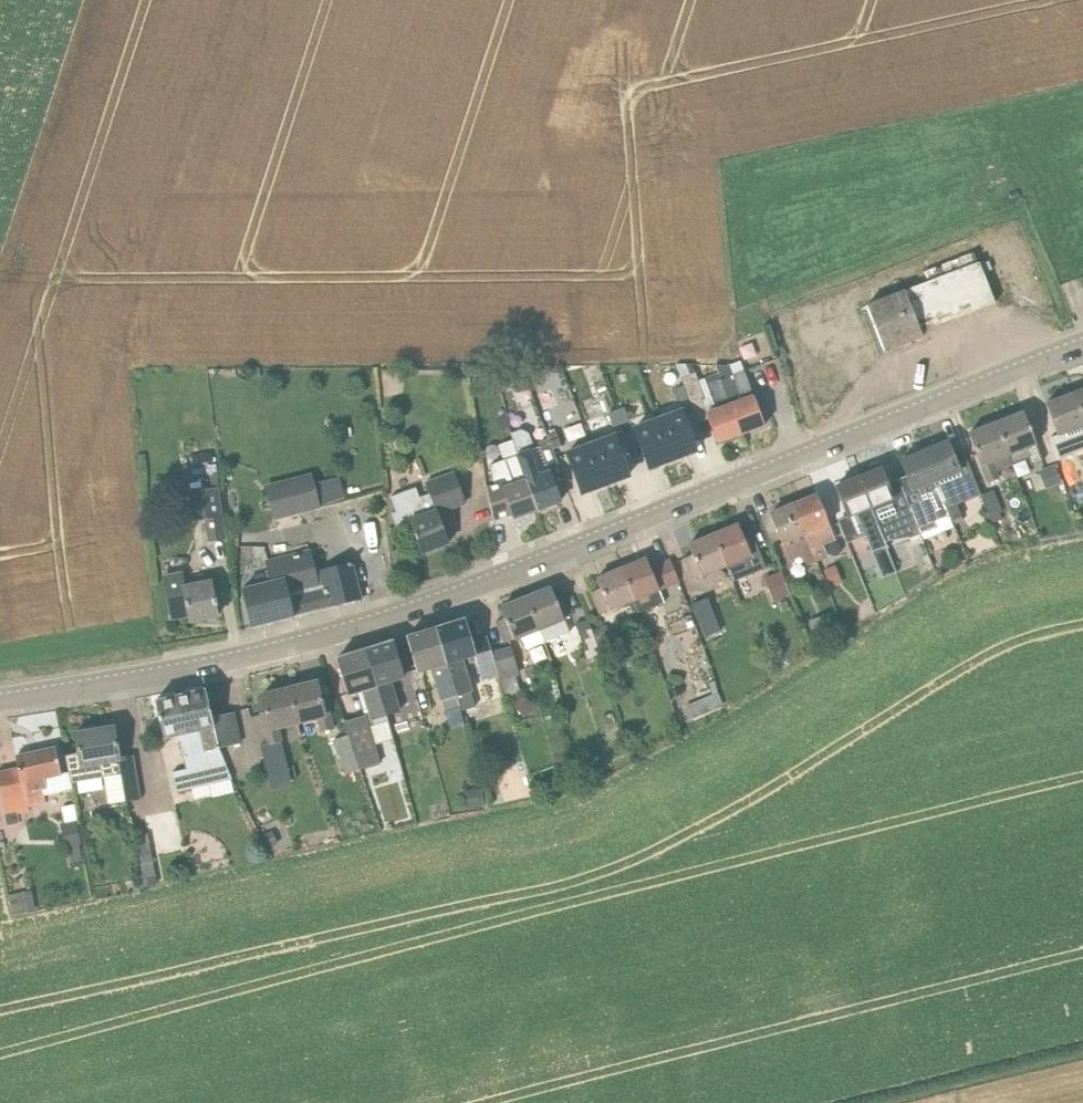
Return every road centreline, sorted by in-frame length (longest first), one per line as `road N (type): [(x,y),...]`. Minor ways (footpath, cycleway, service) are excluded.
road 1 (tertiary): [(0,699),(270,650),(420,606),(1082,343)]

